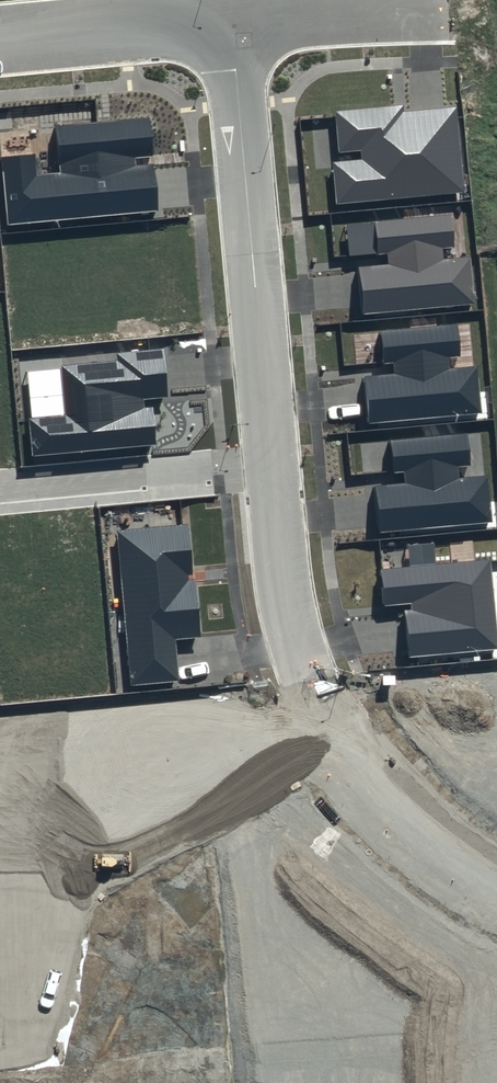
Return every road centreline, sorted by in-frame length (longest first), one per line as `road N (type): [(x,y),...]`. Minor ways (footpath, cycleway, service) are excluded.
road 1 (residential): [(272,462),(292,626),(335,740),(365,787),(415,838),(496,901)]
road 2 (residential): [(232,16),(272,462)]
road 3 (residential): [(0,487),(272,462)]
road 4 (residential): [(0,39),(232,16)]
road 5 (residential): [(232,16),(450,5)]

